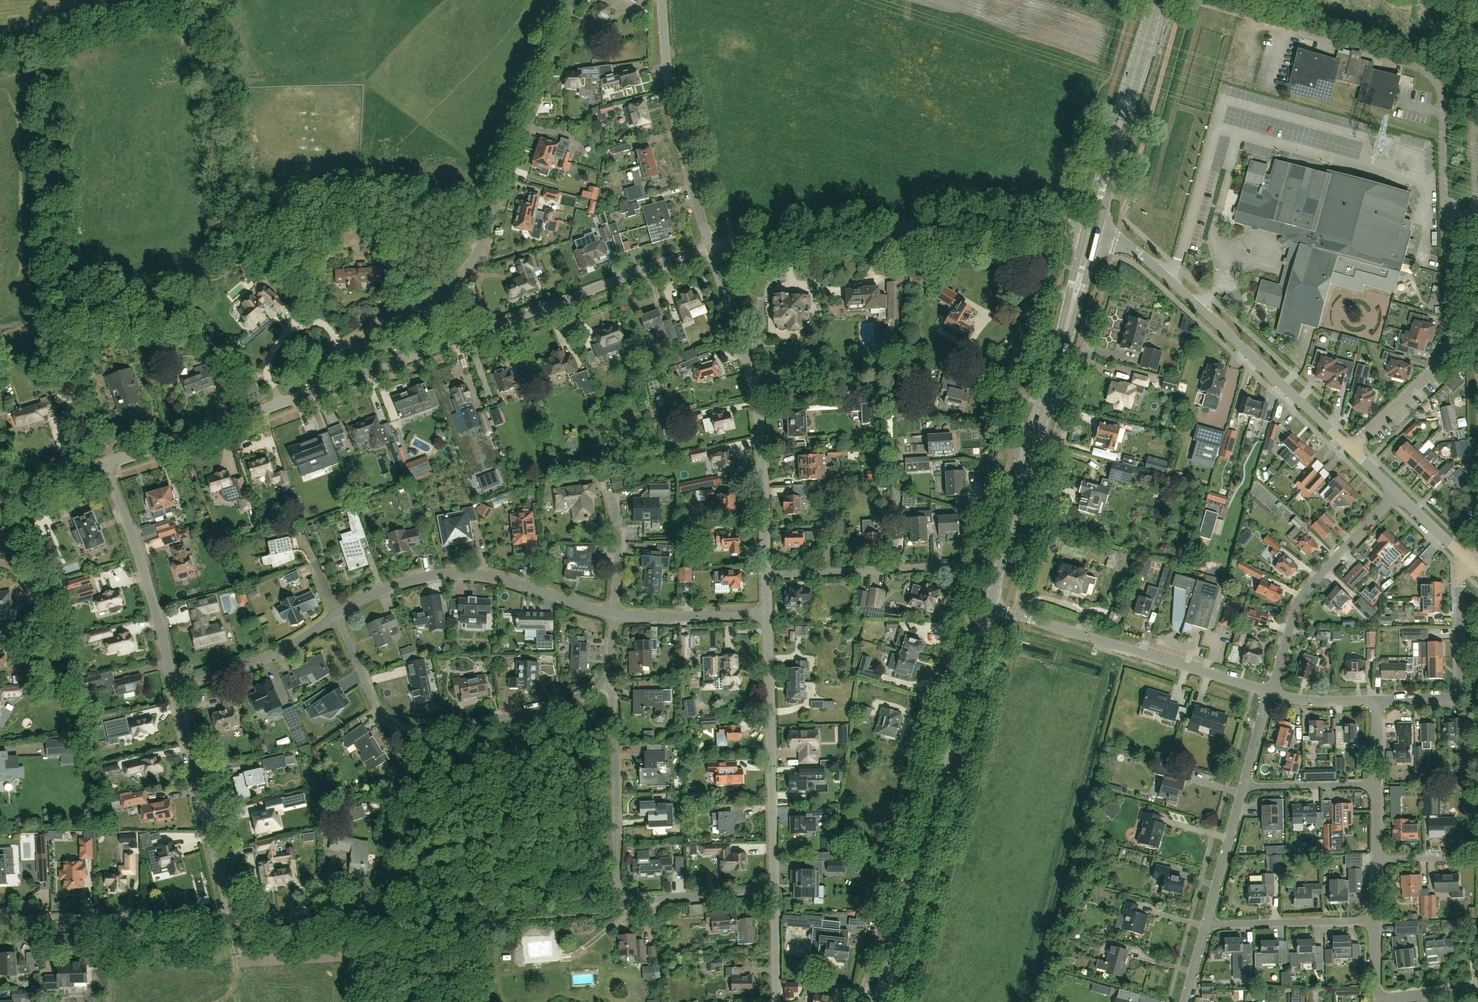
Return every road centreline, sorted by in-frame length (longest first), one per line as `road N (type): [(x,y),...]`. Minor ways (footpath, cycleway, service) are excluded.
road 1 (residential): [(1282,28),(1419,69),(1441,94),(1449,341),(1441,363),(1351,449)]
road 2 (residential): [(319,389),(321,365),(441,292),(476,256),(575,0)]
road 3 (residential): [(319,389),(710,248)]
road 4 (secondary): [(879,1001),(988,609)]
road 5 (secondary): [(988,609),(1090,234)]
road 6 (unclassified): [(710,248),(972,228),(1065,225),(1090,234)]
road 7 (residential): [(774,889),(641,900),(620,889),(605,683)]
road 8 (residential): [(605,683),(581,701),(551,707),(446,729),(398,726),(375,707),(337,615)]
road 9 (residential): [(1351,449),(1140,254),(1090,234)]
road 10 (residential): [(765,575),(759,410),(710,248)]
road 11 (residential): [(988,609),(1270,692)]
road 12 (residential): [(337,615),(391,585),(448,574),(503,579),(615,614)]
road 13 (residential): [(774,889),(766,613)]
road 14 (unclassified): [(710,248),(682,160),(661,0)]
road 15 (secondary): [(1090,234),(1156,0)]
road 16 (residential): [(1270,692),(1308,587),(1396,493)]
road 17 (residential): [(228,918),(175,688)]
road 18 (residential): [(175,688),(106,466)]
road 19 (residential): [(228,918),(0,924)]
road 20 (residential): [(106,466),(319,389)]
road 21 (residential): [(1378,700),(1459,693),(1460,554)]
road 22 (residential): [(175,688),(265,658),(337,615)]
road 23 (residential): [(1376,921),(1206,922)]
road 24 (residential): [(615,614),(766,613)]
road 25 (residential): [(370,916),(228,918)]
road 26 (residential): [(1206,922),(1242,788)]
road 27 (residential): [(1242,788),(1378,785)]
road 28 (residential): [(765,575),(894,569)]

